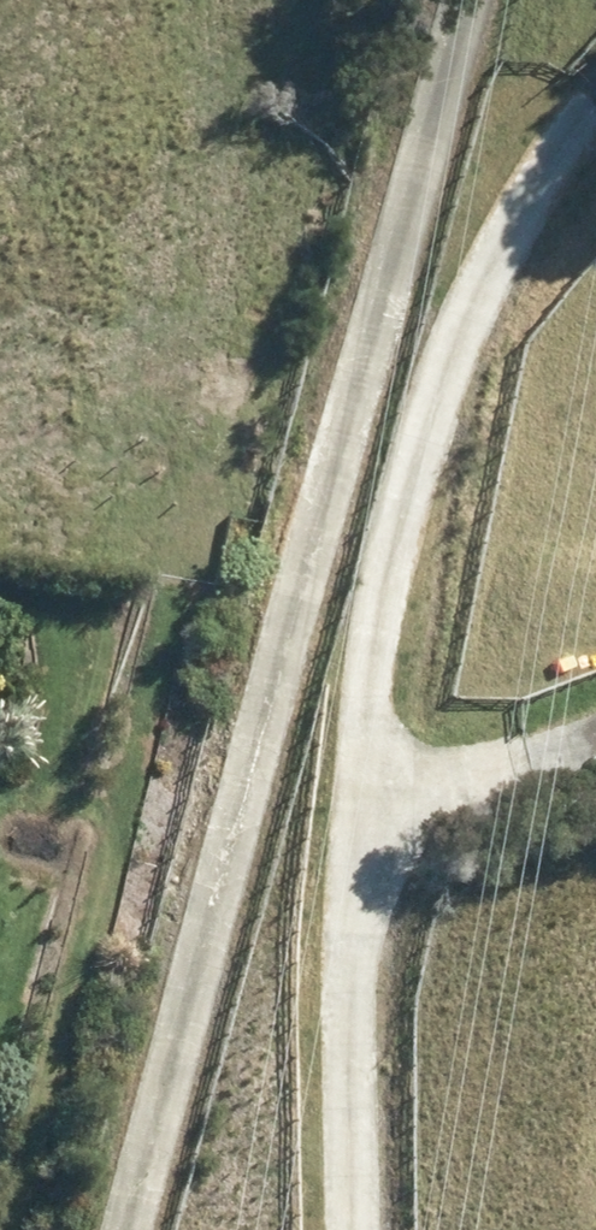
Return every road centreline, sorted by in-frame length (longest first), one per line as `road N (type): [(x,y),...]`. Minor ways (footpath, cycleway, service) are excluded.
road 1 (track): [(151,1229),(467,0)]
road 2 (track): [(353,1229),(357,733),(447,351),(565,114),(595,84)]
road 3 (track): [(357,807),(595,750)]

